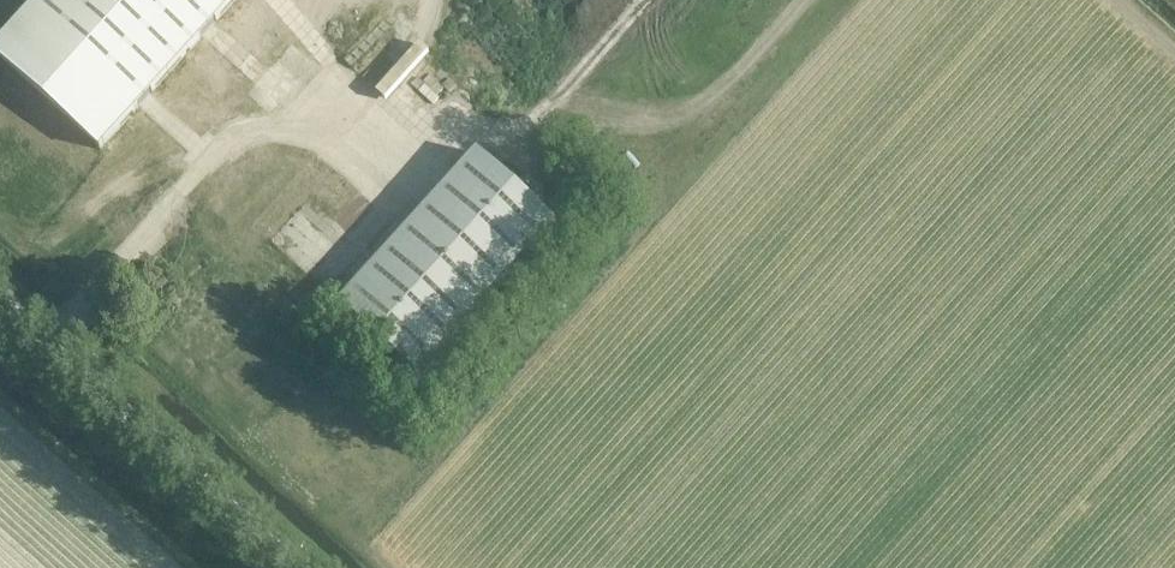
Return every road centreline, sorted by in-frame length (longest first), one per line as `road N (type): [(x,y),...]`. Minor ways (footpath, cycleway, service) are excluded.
road 1 (tertiary): [(301,567),(0,298)]

